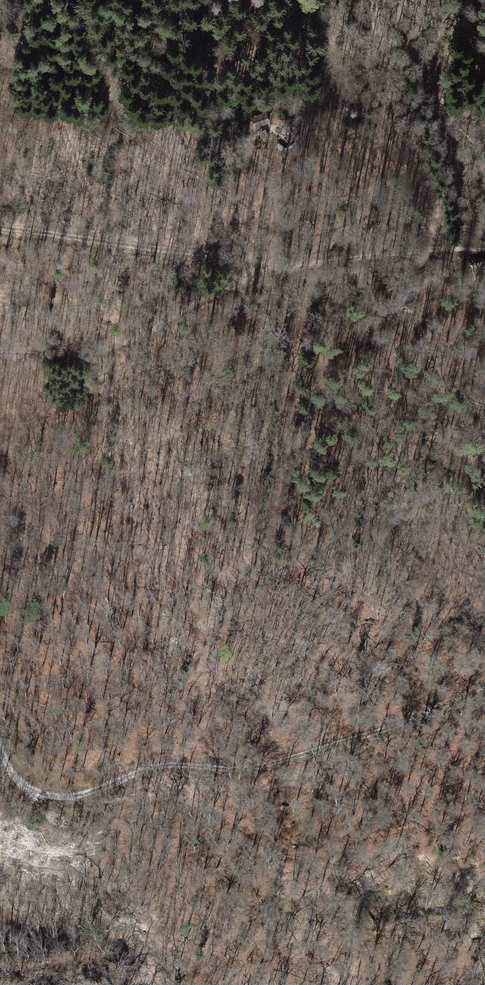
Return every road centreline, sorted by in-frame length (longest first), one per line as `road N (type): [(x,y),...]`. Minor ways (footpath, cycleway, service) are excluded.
road 1 (track): [(484,688),(437,711),(243,769),(160,765),(76,796),(24,788),(0,744)]
road 2 (track): [(24,788),(60,814),(145,798),(211,809),(300,858),(484,811)]
road 3 (track): [(0,226),(276,261),(484,249)]
road 4 (track): [(0,351),(91,353),(139,336),(276,261)]

